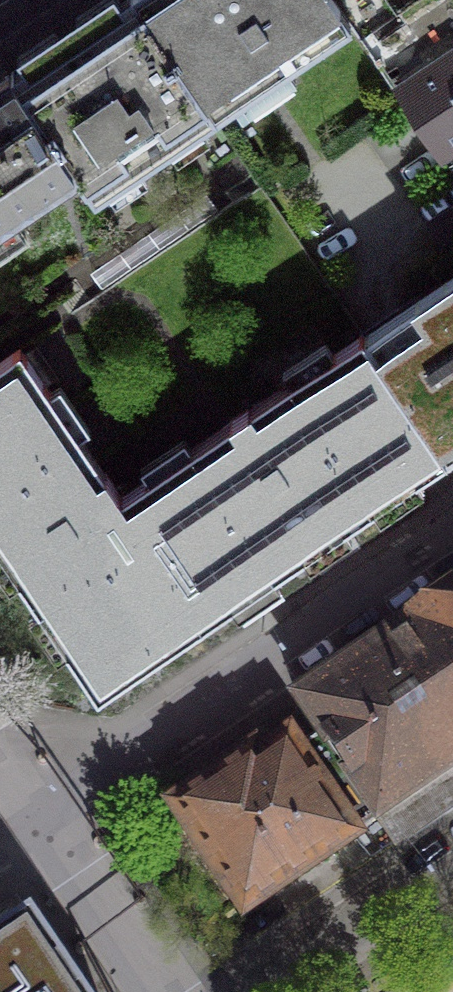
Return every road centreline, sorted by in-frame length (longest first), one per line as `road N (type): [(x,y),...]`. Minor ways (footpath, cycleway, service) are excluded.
road 1 (residential): [(147,745),(452,546)]
road 2 (residential): [(452,865),(266,991)]
road 3 (residential): [(173,991),(47,811)]

